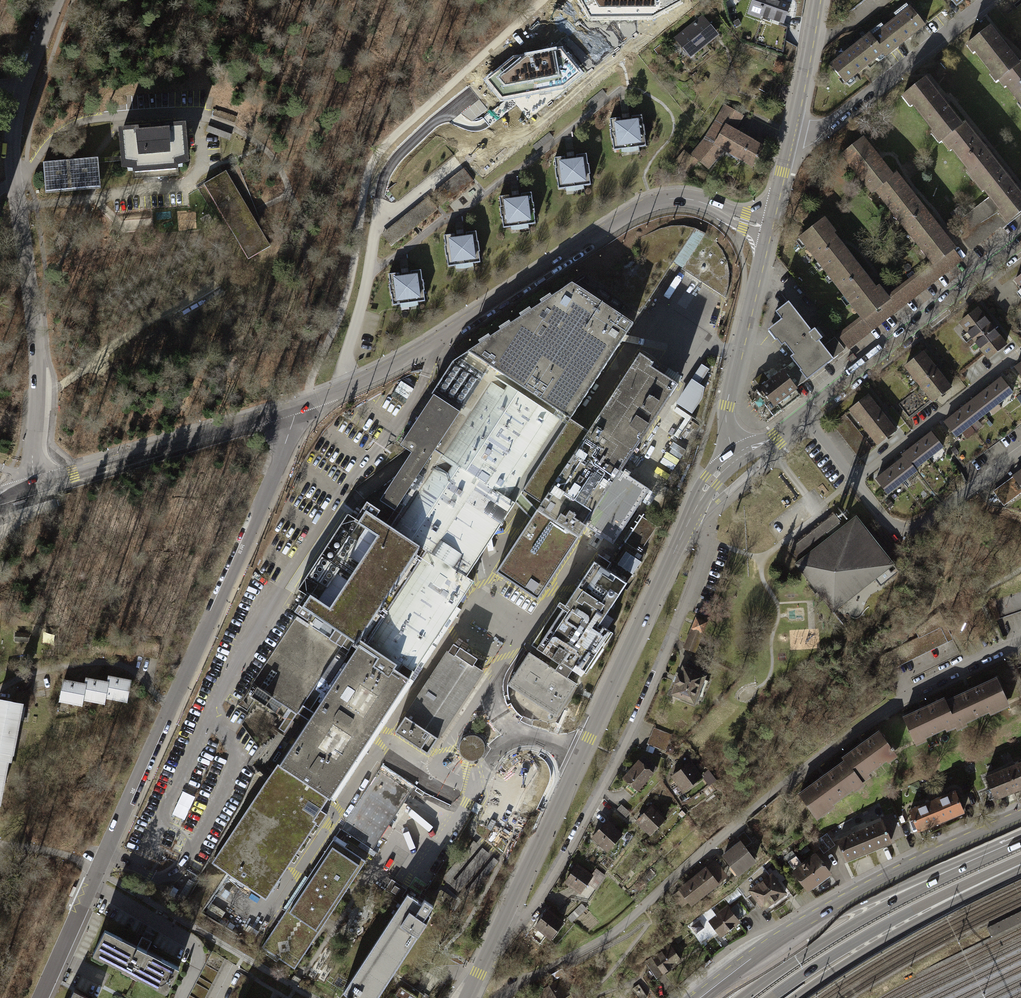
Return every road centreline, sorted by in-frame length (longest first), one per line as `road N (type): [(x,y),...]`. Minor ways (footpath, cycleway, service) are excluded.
road 1 (unclassified): [(300,405),(40,997)]
road 2 (unclassified): [(769,229),(680,198),(651,203),(341,393),(300,405)]
road 3 (unclassified): [(37,486),(37,335),(15,184),(17,111),(59,0)]
road 4 (residential): [(505,918),(537,903),(644,713),(707,539),(691,516)]
road 5 (tertiary): [(505,918),(691,516)]
road 6 (trunk): [(1020,840),(792,932),(688,997)]
road 7 (primary): [(1020,817),(813,917),(700,997)]
road 8 (trunk): [(1020,845),(891,903),(743,997)]
road 9 (trunk): [(770,997),(864,937),(1020,860)]
road 10 (tertiary): [(803,414),(1020,242)]
road 11 (unclassified): [(300,405),(37,486)]
road 12 (residential): [(1020,640),(878,715),(785,781)]
road 13 (trunk): [(797,997),(1020,865)]
road 14 (residential): [(792,131),(807,134),(829,122),(982,0)]
road 15 (tertiary): [(769,229),(726,407),(735,457)]
road 16 (residential): [(855,481),(893,526),(915,529),(1020,452)]
road 17 (residential): [(855,481),(1020,352)]
road 18 (tertiary): [(816,0),(792,131)]

